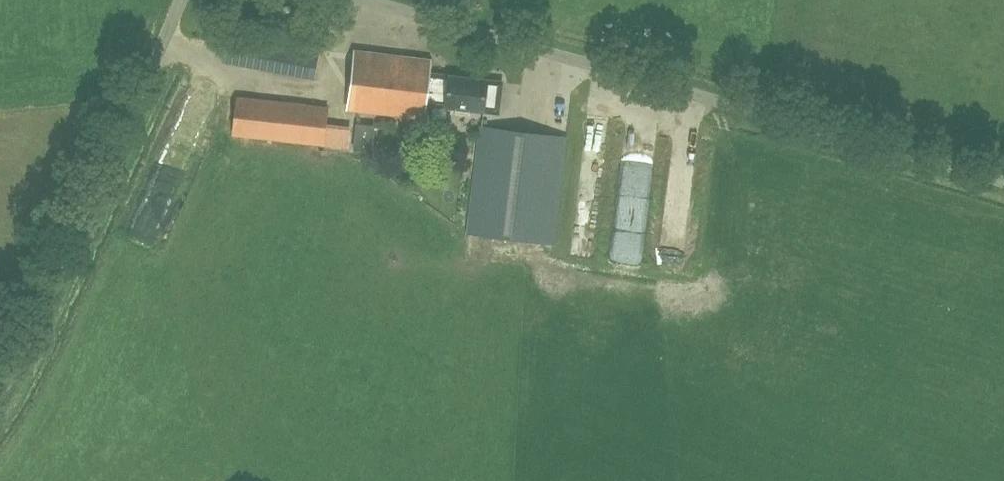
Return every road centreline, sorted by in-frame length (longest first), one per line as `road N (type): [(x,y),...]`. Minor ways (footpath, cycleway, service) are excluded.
road 1 (unclassified): [(1003,177),(402,0)]
road 2 (unclassified): [(0,373),(177,0)]

